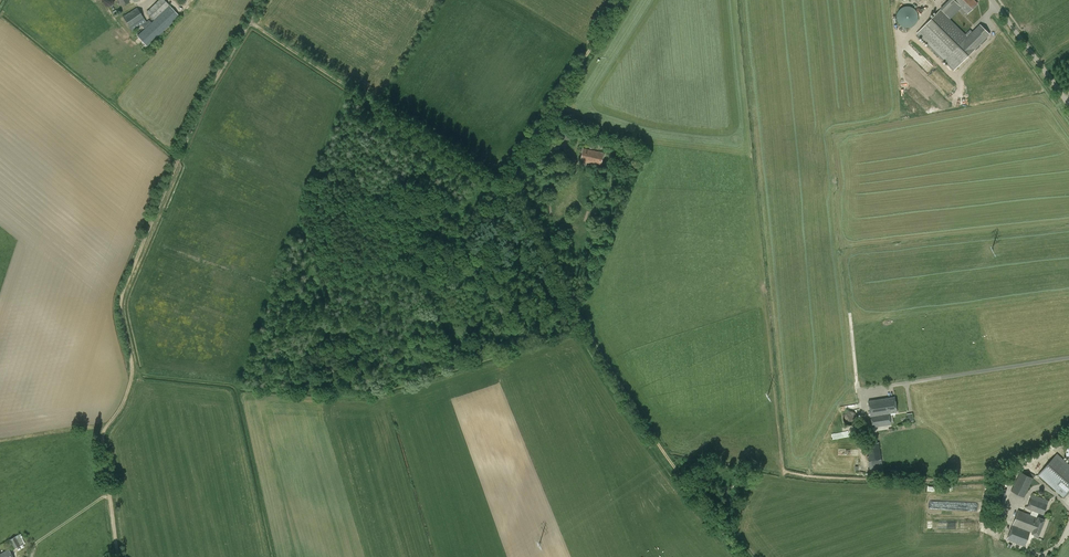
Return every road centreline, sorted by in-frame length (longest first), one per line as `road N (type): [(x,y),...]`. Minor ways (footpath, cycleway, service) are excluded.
road 1 (track): [(505,190),(599,358),(741,556)]
road 2 (track): [(110,497),(103,432),(122,405),(132,367),(121,295),(178,161)]
road 3 (track): [(505,190),(250,22)]
road 4 (track): [(505,190),(383,390)]
road 5 (track): [(621,0),(505,190)]
road 6 (track): [(784,471),(845,479),(987,477),(987,487)]
road 7 (track): [(178,161),(250,22)]
road 8 (unclassified): [(1068,103),(992,0)]

